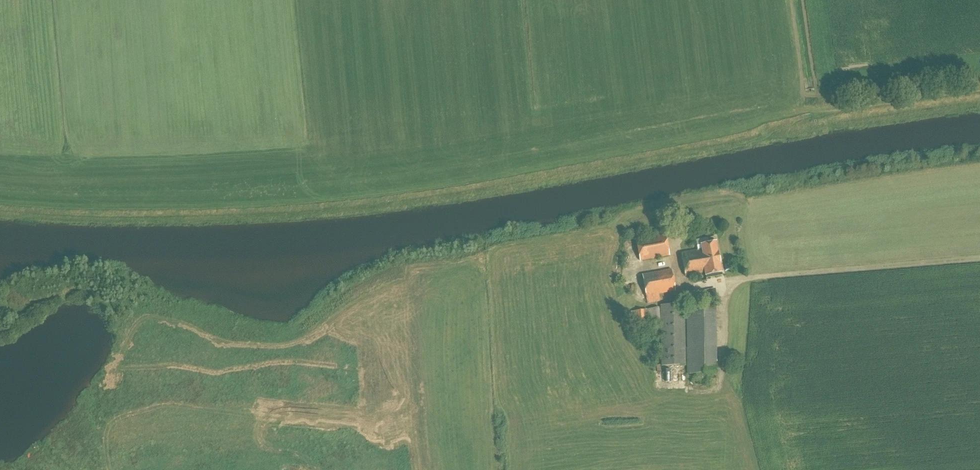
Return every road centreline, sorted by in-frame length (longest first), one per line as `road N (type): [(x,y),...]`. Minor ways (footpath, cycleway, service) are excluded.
road 1 (track): [(811,119),(774,132),(354,199),(0,204)]
road 2 (unclassified): [(979,94),(811,119)]

